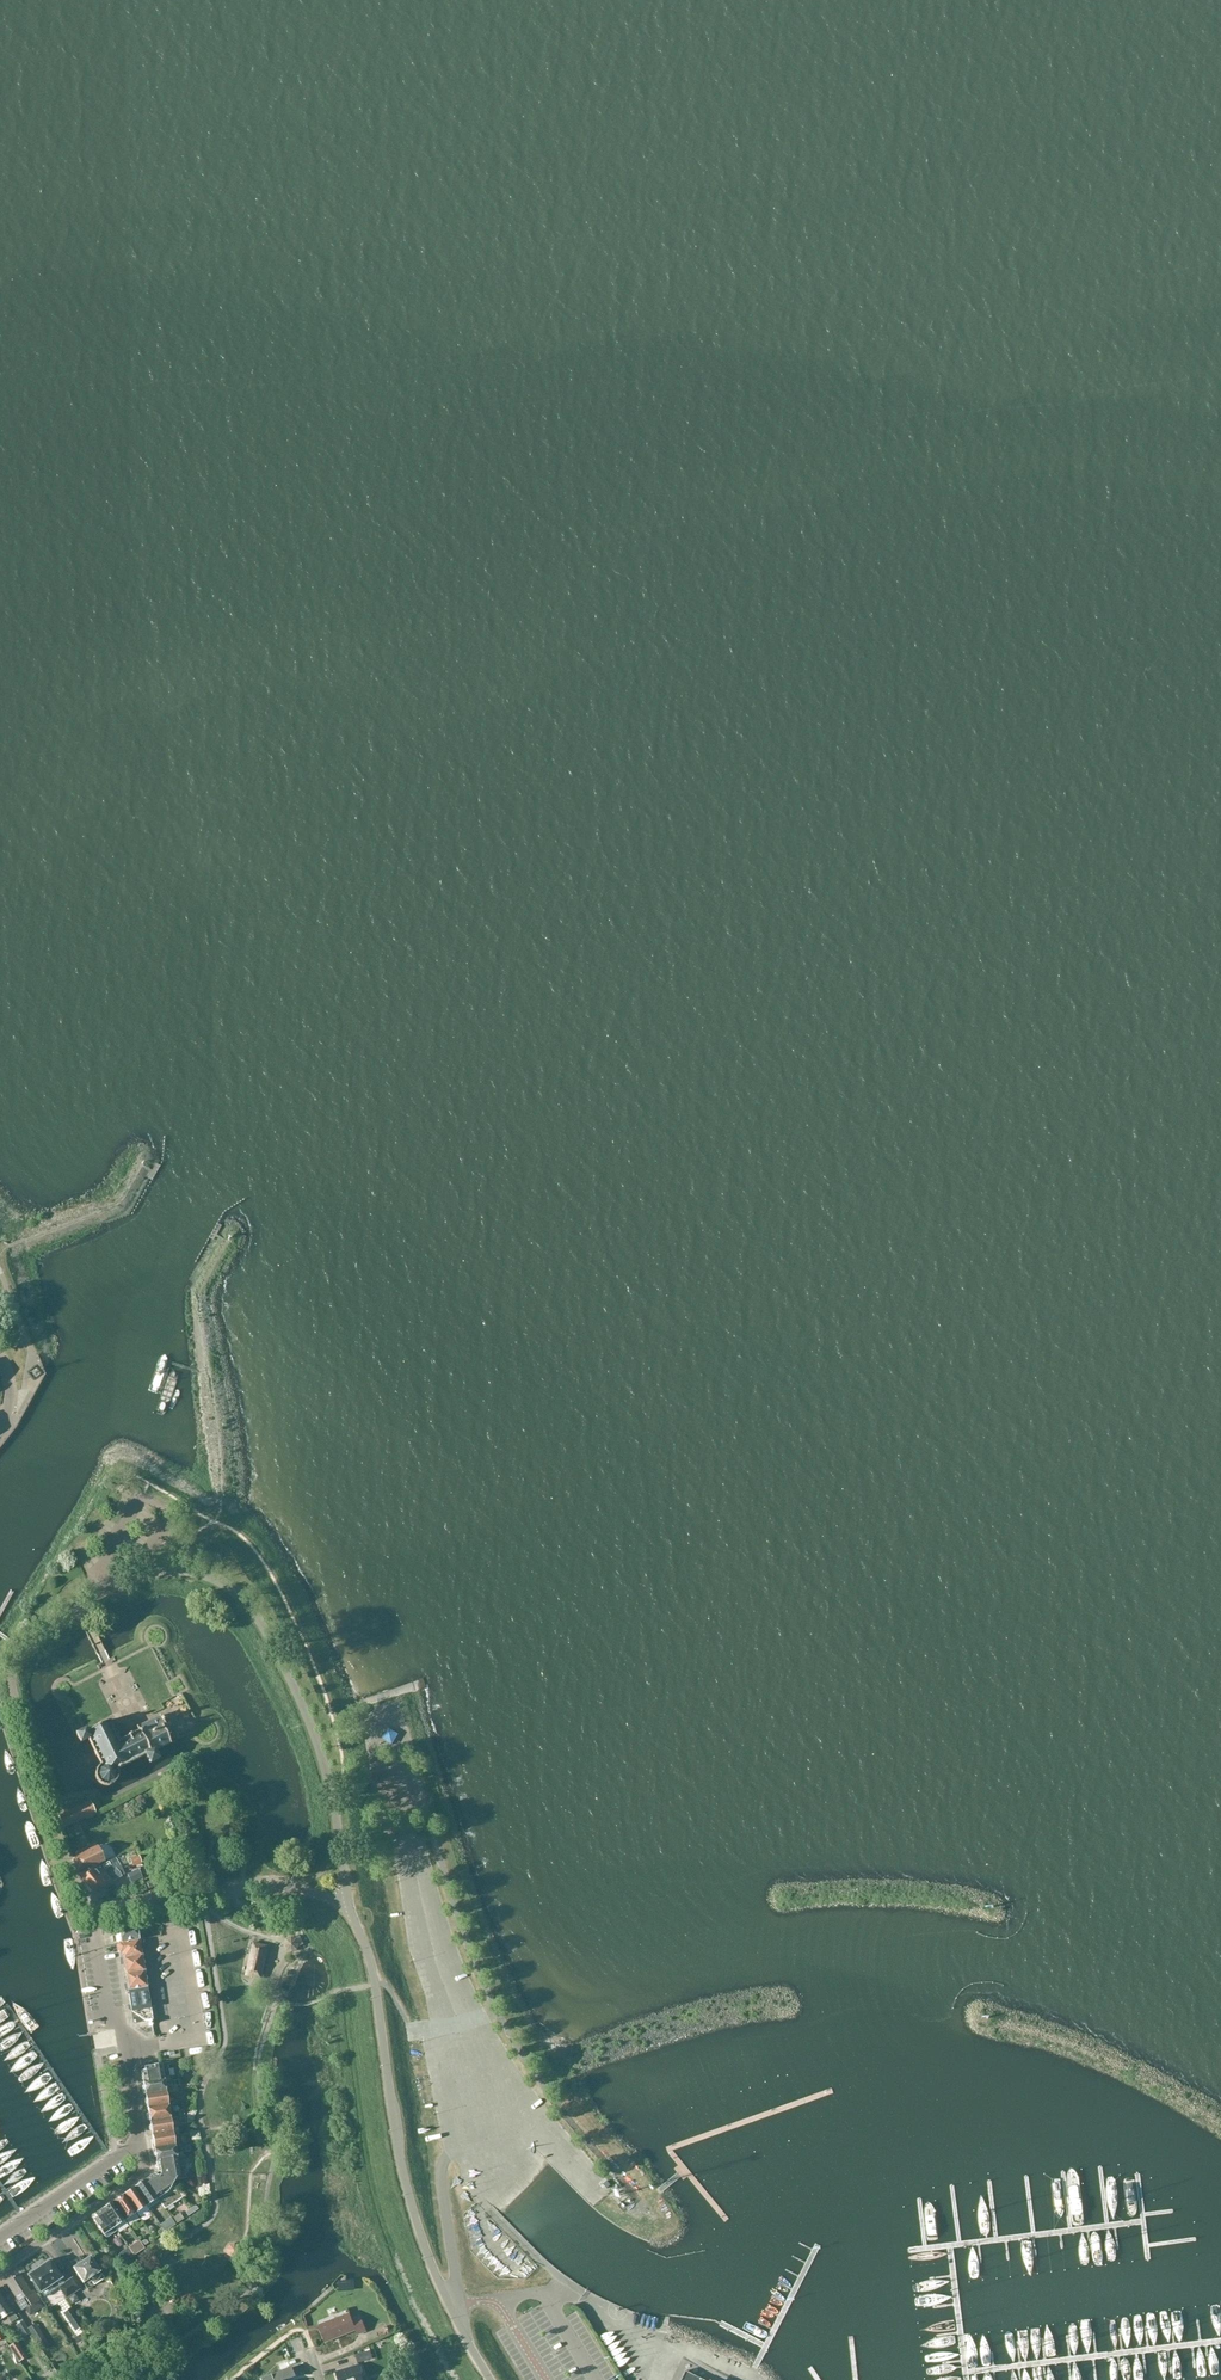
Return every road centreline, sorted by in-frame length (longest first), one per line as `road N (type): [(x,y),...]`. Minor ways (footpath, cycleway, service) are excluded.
road 1 (unclassified): [(451,2309),(406,2187),(370,1957),(354,1919)]
road 2 (unclassified): [(97,1917),(298,1885),(354,1919)]
road 3 (residential): [(140,2143),(97,1917)]
road 4 (residential): [(0,2270),(140,2175),(140,2143)]
road 5 (unclassified): [(0,2237),(140,2143)]

